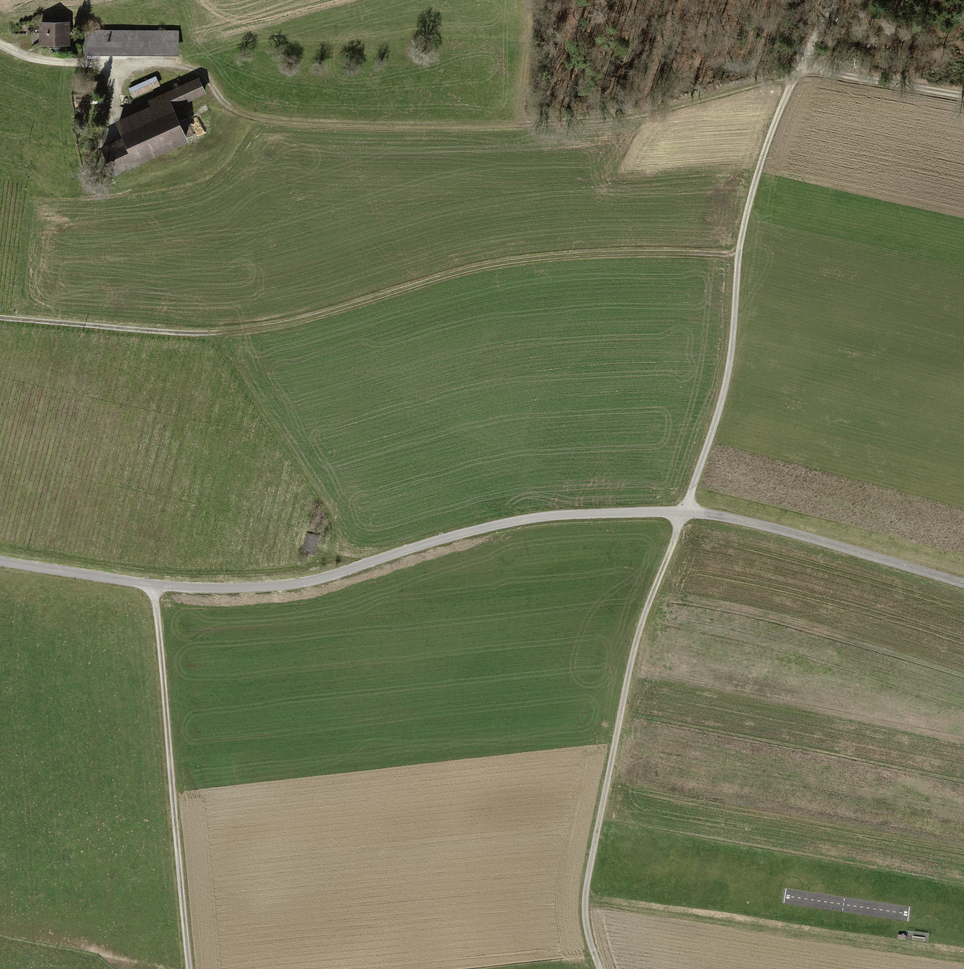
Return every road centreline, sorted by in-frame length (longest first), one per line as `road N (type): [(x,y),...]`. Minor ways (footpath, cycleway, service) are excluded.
road 1 (residential): [(963,582),(762,524),(684,513),(553,513),(262,591),(161,588),(0,562)]
road 2 (track): [(600,968),(584,899),(636,637),(726,378),(738,254),(758,166),(797,72)]
road 3 (track): [(0,45),(43,59),(175,63),(200,70),(238,111),(307,124),(609,119),(797,72)]
road 4 (track): [(738,254),(488,266),(230,334),(0,316)]
road 5 (track): [(161,588),(197,968)]
road 6 (track): [(963,95),(797,72),(836,0)]

